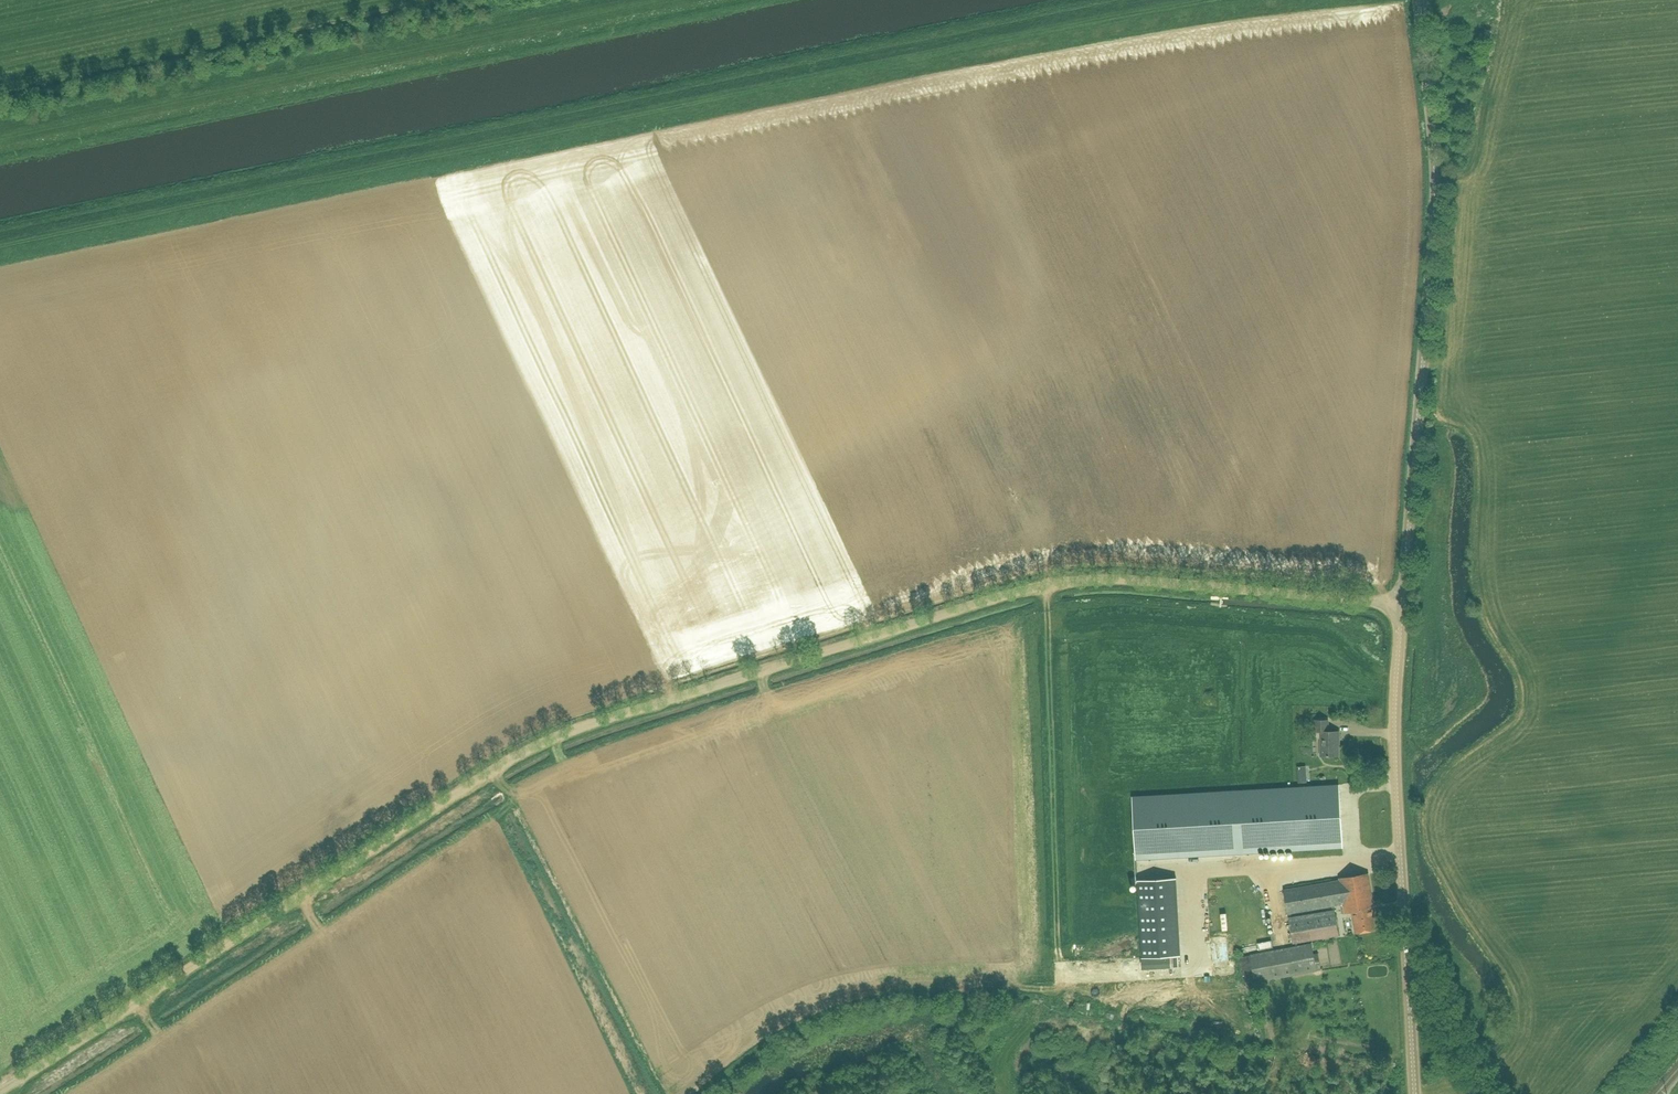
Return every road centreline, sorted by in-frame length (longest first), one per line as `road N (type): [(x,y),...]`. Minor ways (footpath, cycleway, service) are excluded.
road 1 (unclassified): [(0,1090),(558,734),(1044,583),(1123,578),(1402,604)]
road 2 (unclassified): [(1402,604),(1436,189),(1419,0)]
road 3 (track): [(1044,583),(1062,985),(1006,1056),(1009,1093)]
road 4 (unclassified): [(1414,1093),(1395,750),(1402,604)]

